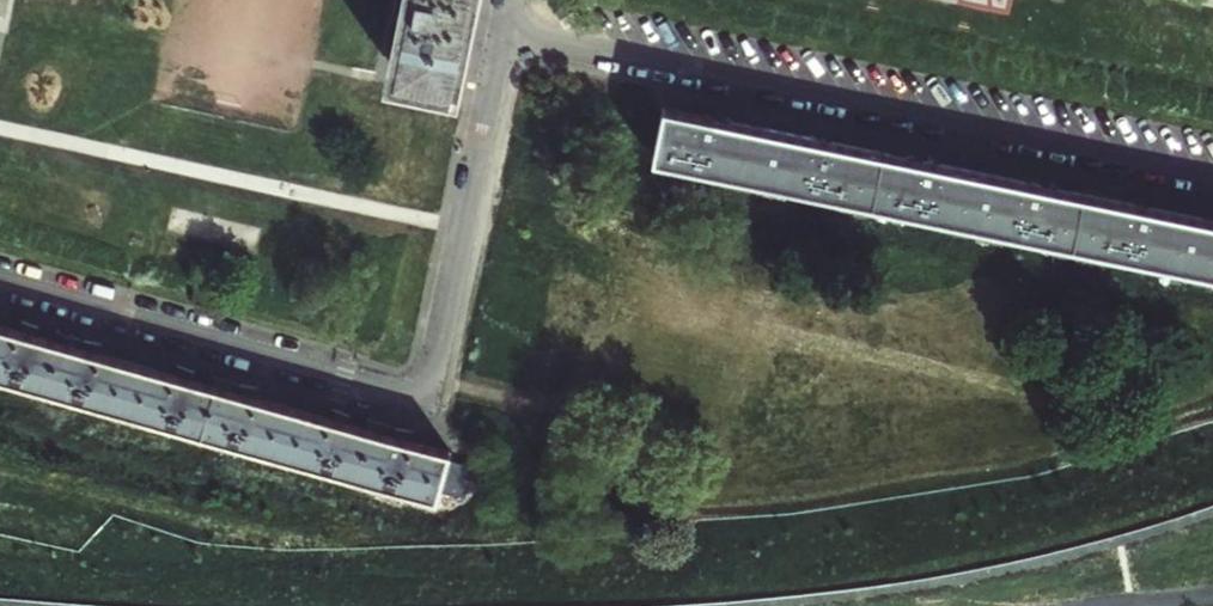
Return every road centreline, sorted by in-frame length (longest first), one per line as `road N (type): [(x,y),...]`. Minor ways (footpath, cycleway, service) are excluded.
road 1 (residential): [(501,35),(430,373),(416,387),(351,380),(0,279)]
road 2 (residential): [(501,35),(1212,179)]

